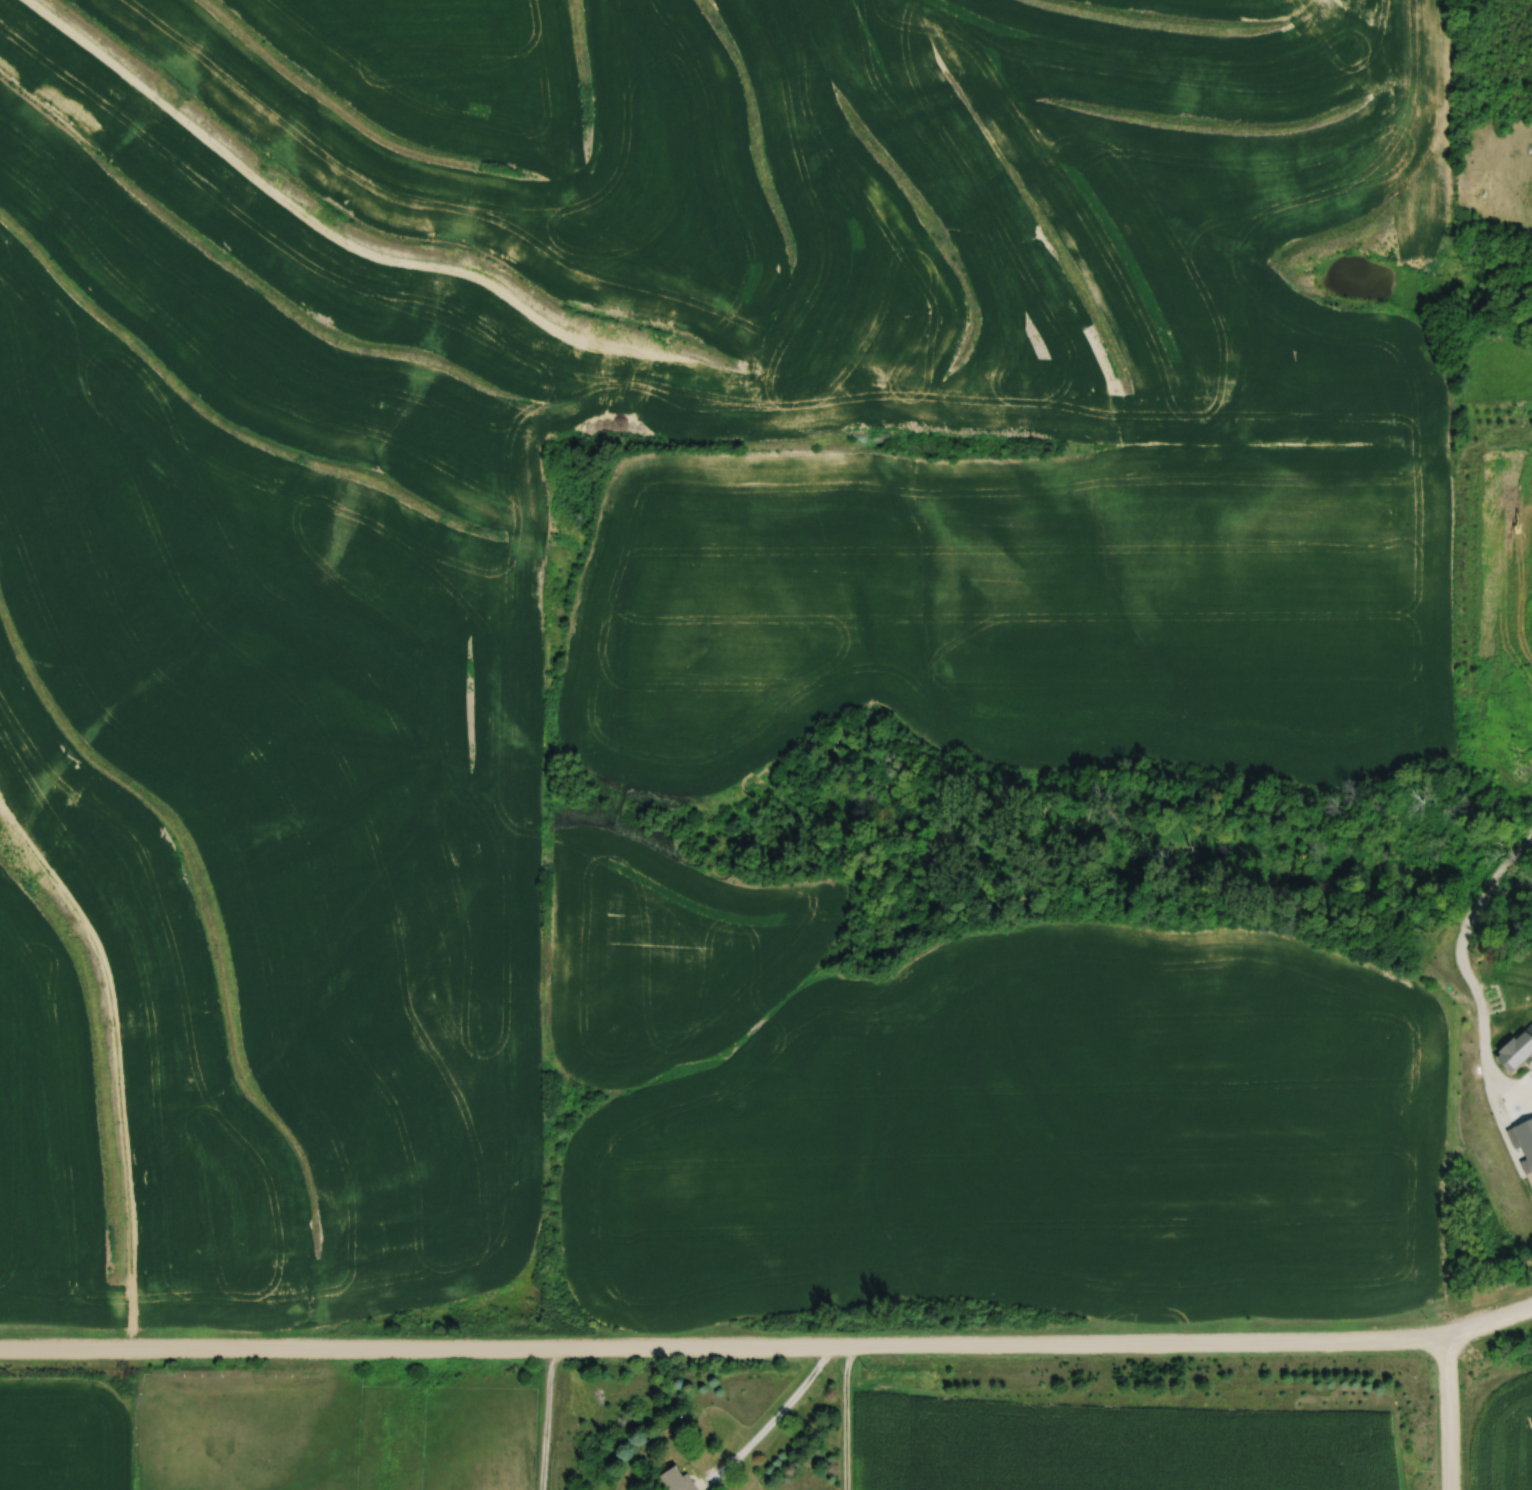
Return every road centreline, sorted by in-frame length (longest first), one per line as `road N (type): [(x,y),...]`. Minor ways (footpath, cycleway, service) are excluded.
road 1 (residential): [(1443,1342),(0,1352)]
road 2 (residential): [(1449,1489),(1443,1342),(1531,1311)]

